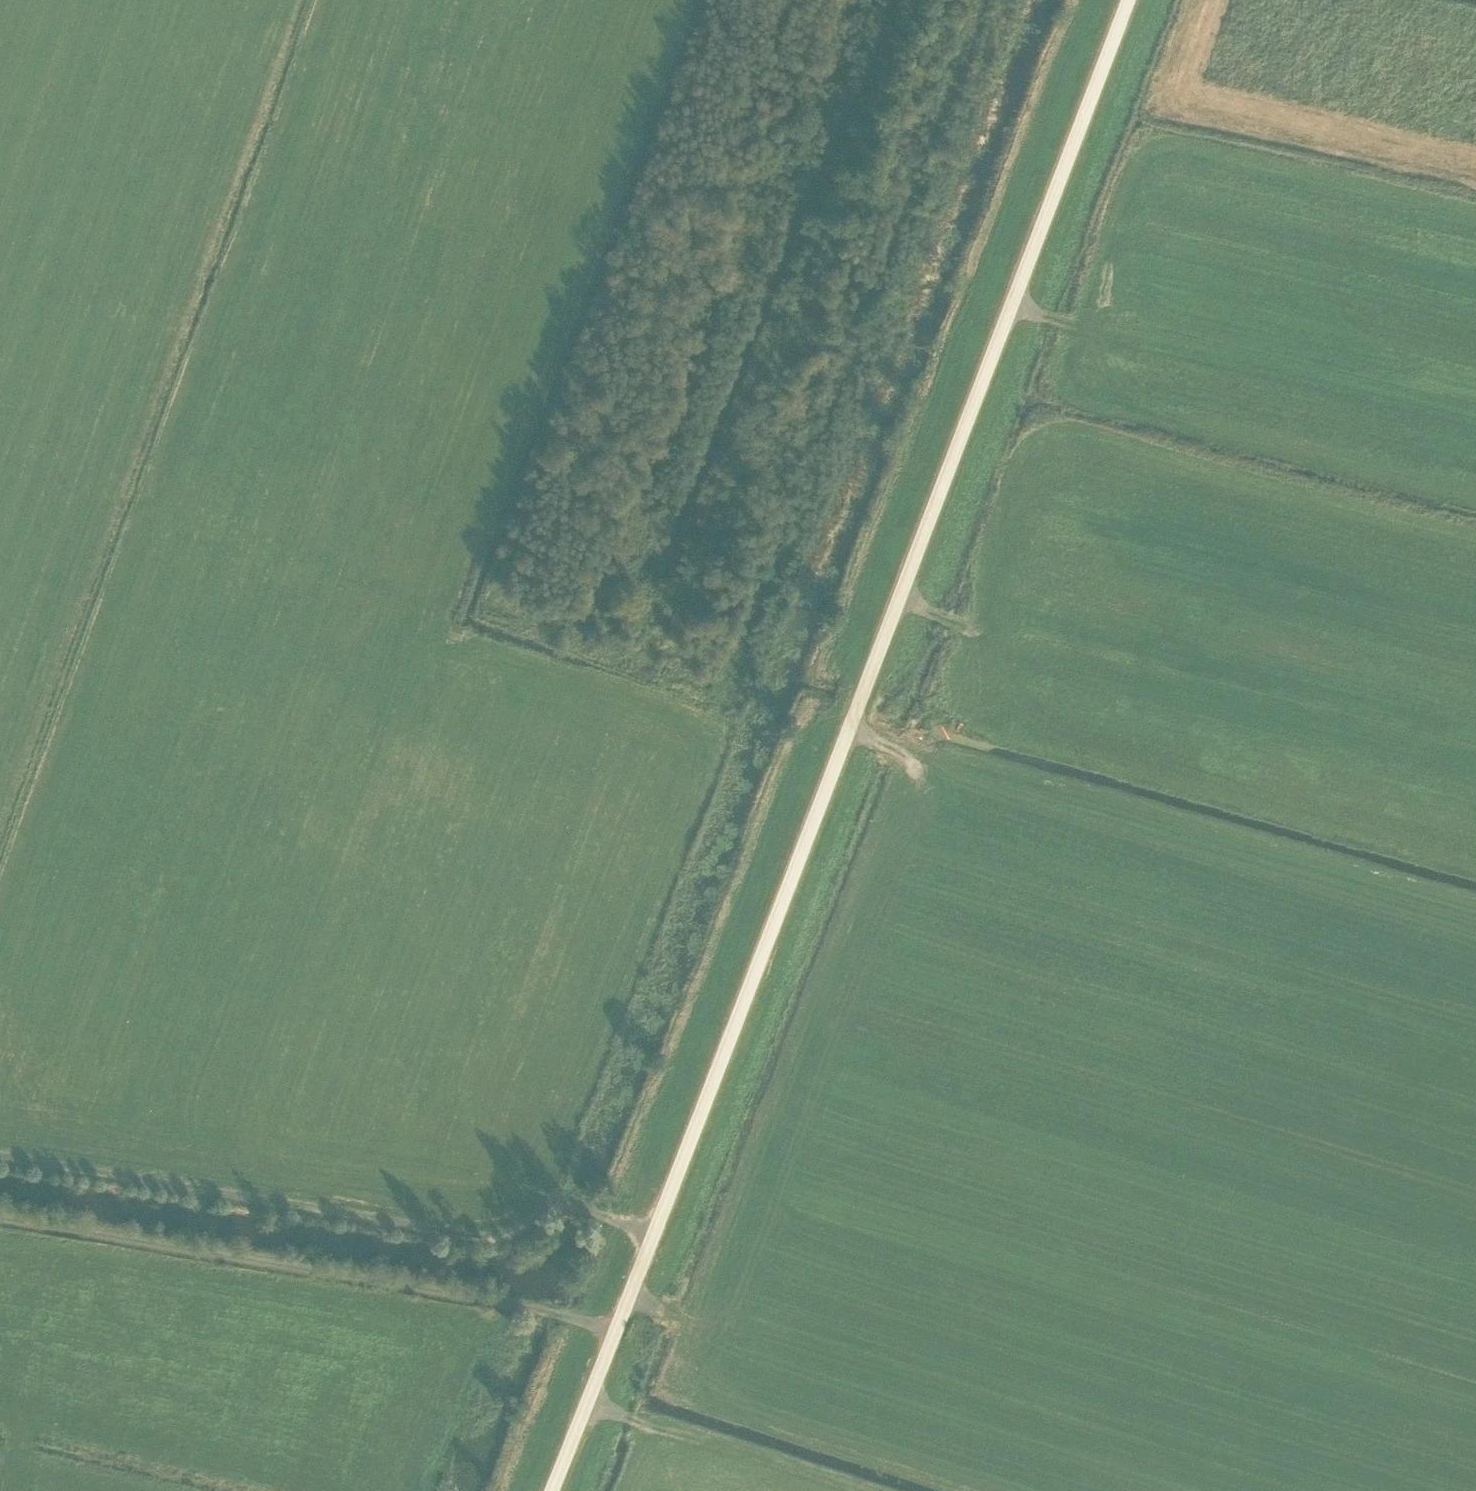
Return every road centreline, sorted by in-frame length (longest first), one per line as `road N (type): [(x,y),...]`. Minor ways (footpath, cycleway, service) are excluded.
road 1 (unclassified): [(551,1490),(1133,0)]

